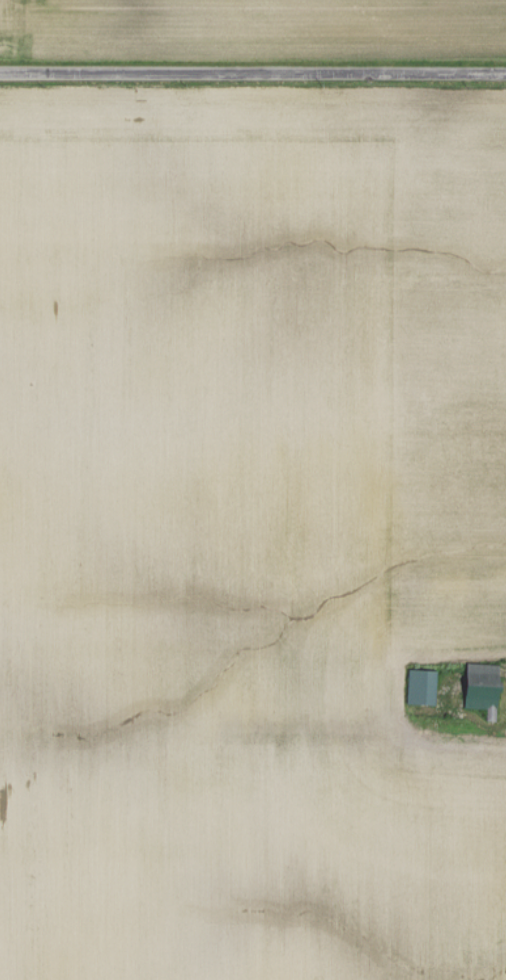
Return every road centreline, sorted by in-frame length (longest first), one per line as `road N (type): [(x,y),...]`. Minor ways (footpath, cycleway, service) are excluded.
road 1 (residential): [(505,74),(0,71)]

